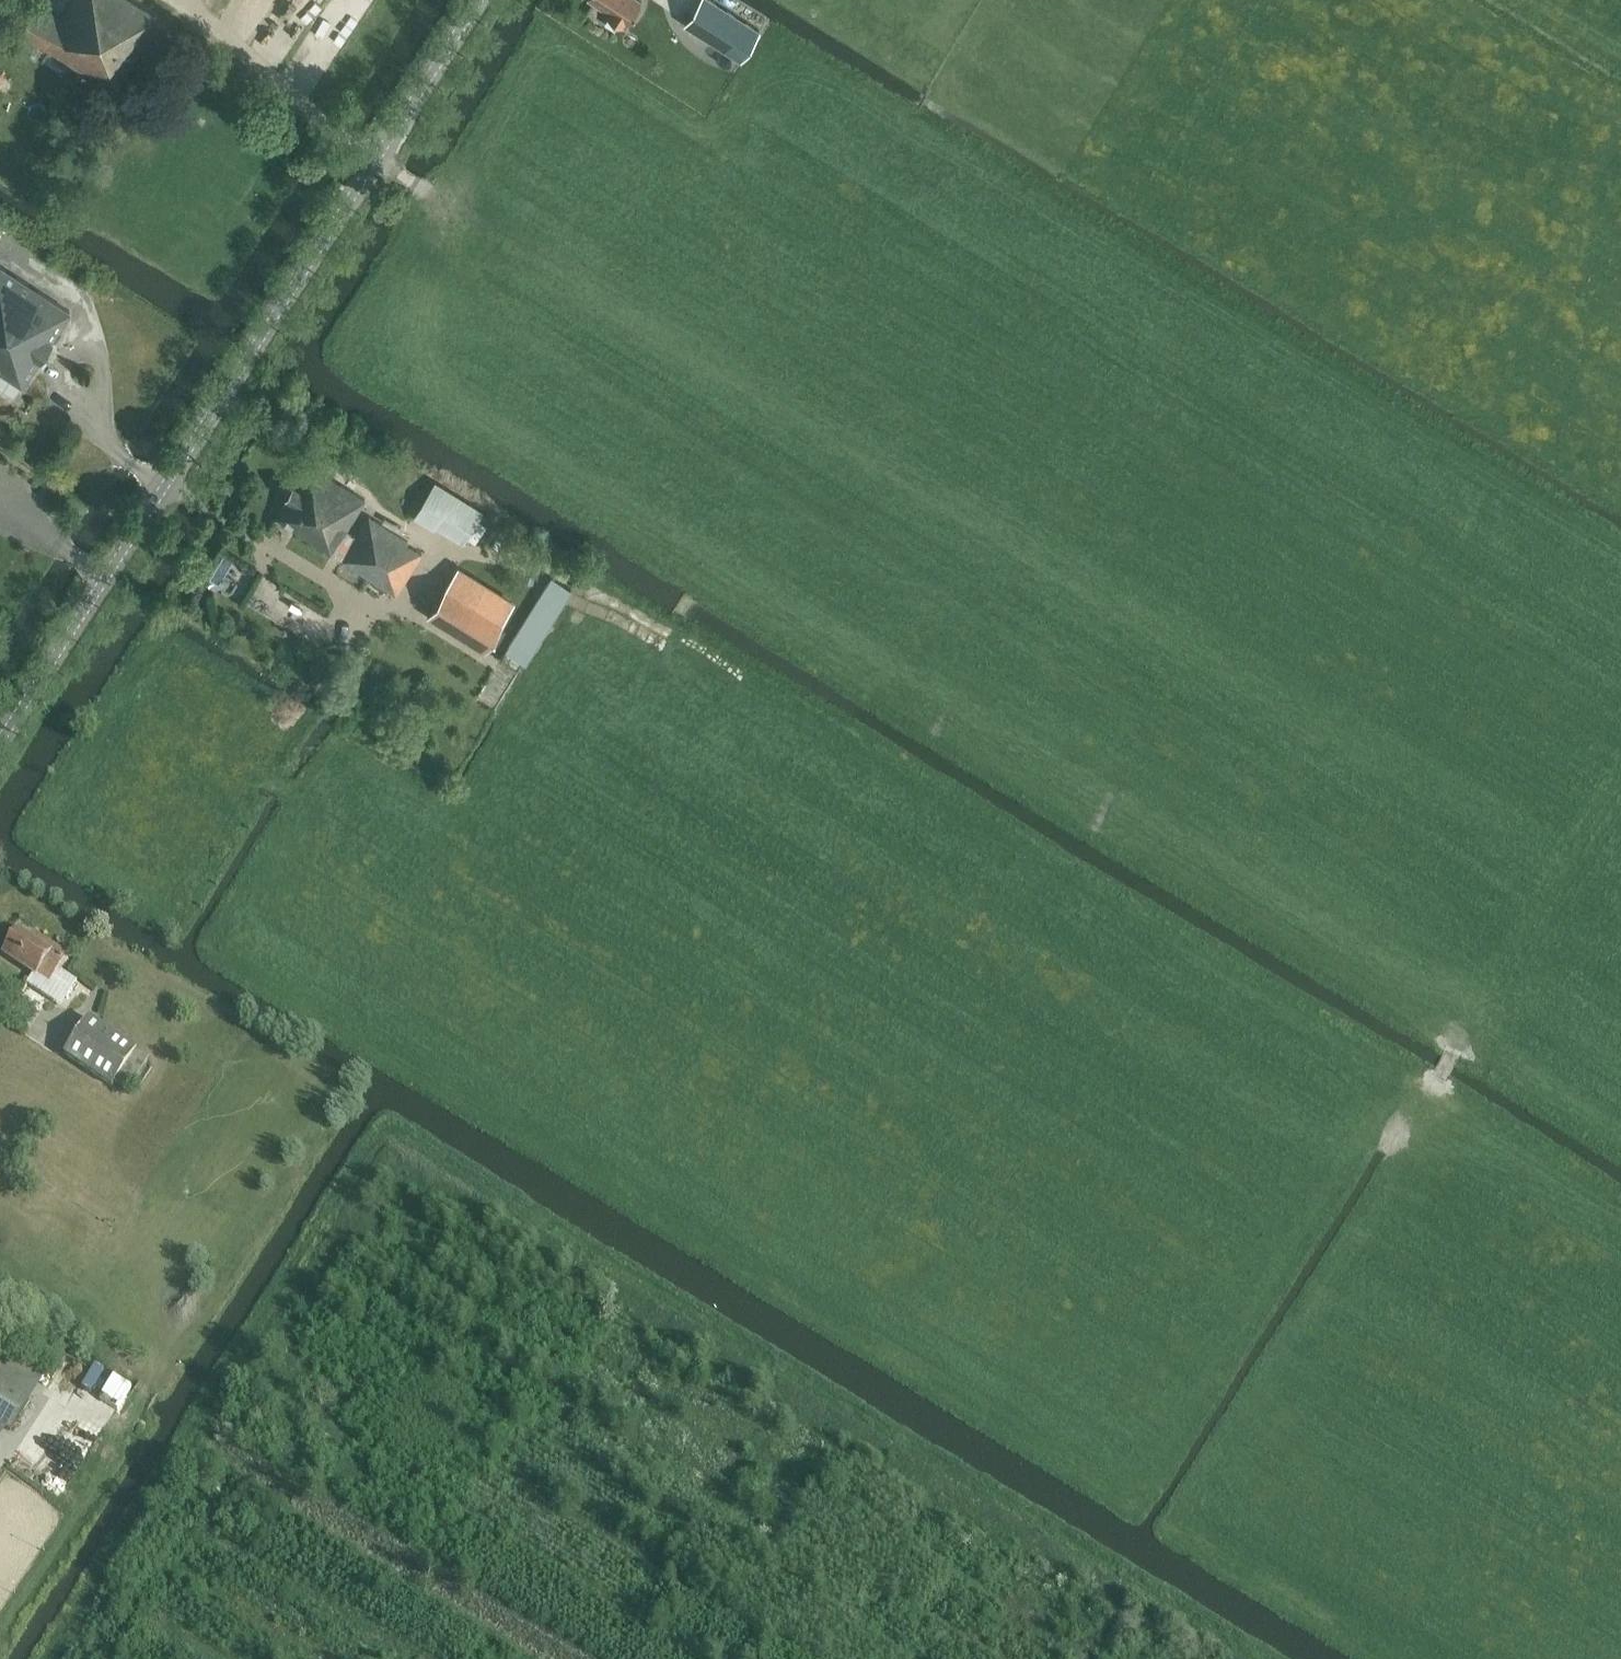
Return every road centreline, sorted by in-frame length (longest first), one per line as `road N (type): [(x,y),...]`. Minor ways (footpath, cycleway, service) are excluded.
road 1 (unclassified): [(0,753),(484,0)]

